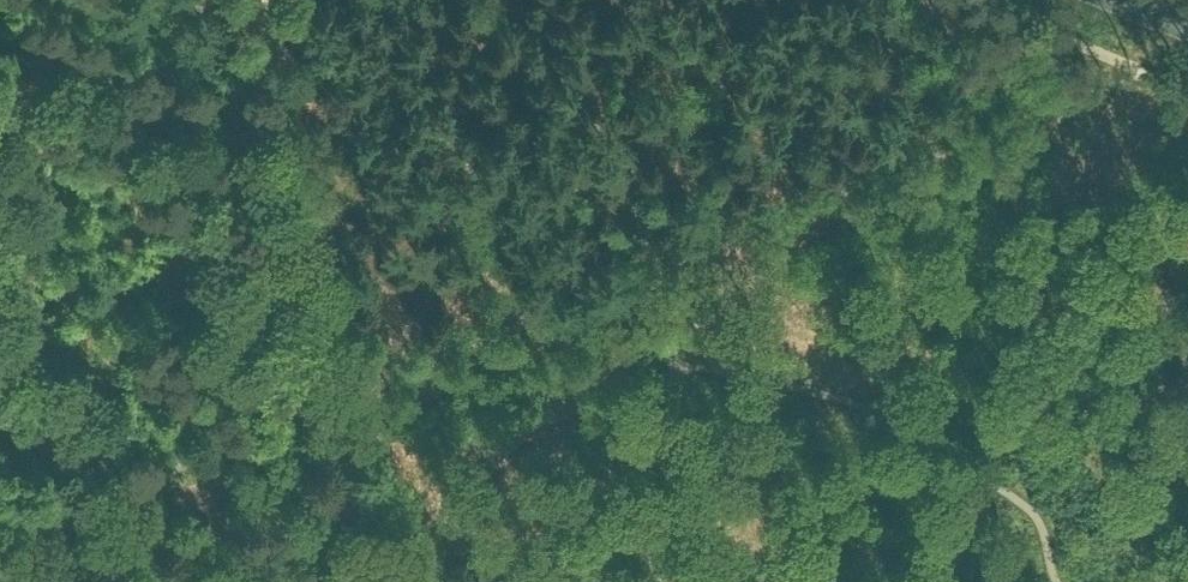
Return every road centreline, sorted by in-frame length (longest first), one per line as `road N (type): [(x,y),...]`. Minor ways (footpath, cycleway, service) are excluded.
road 1 (track): [(0,571),(1157,95)]
road 2 (track): [(252,0),(379,581)]

